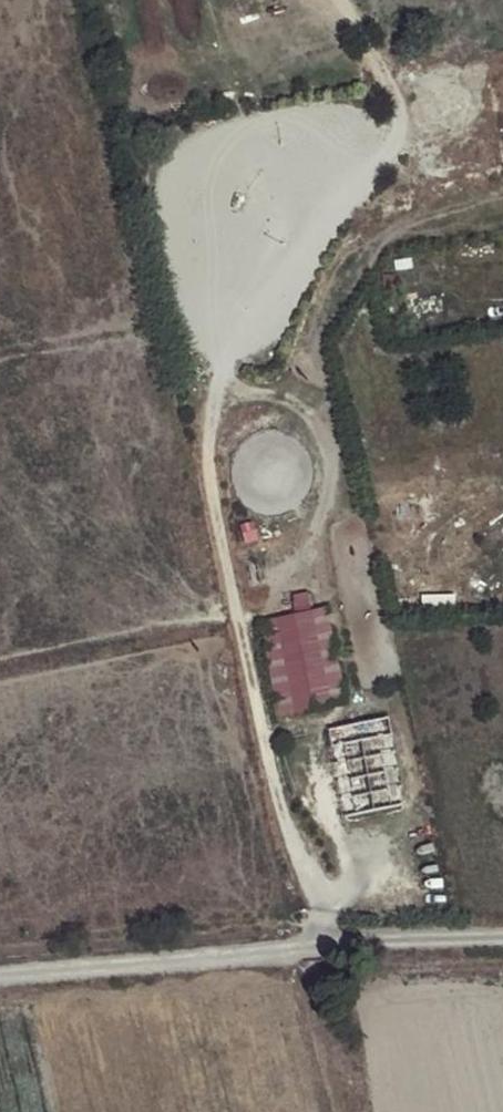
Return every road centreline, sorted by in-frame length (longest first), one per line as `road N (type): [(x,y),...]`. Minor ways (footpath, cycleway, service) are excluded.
road 1 (unclassified): [(0,971),(502,939)]
road 2 (track): [(336,1111),(295,952)]

